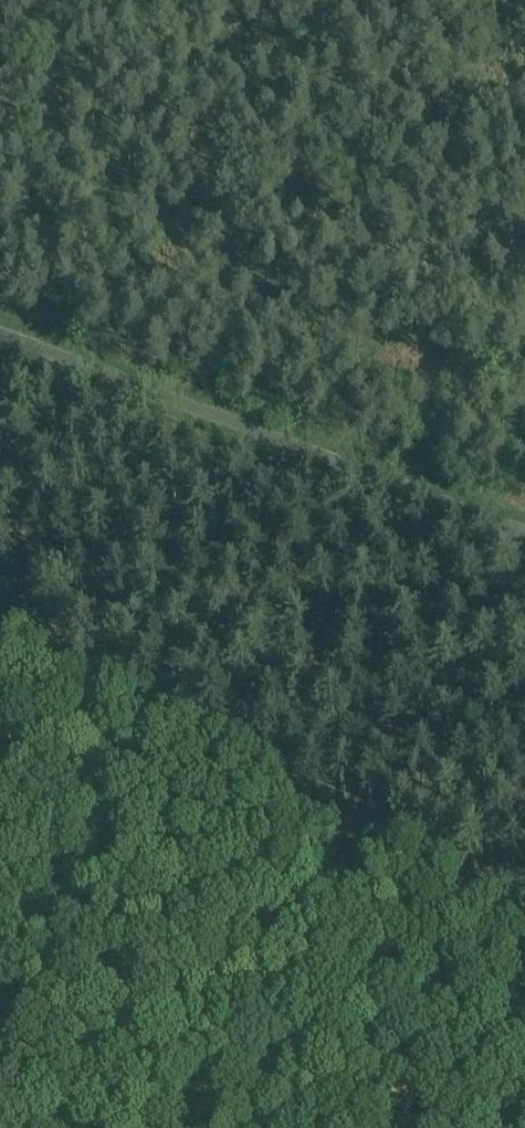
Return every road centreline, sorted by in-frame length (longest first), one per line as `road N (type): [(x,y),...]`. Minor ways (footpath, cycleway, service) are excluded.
road 1 (track): [(524,533),(0,336)]

